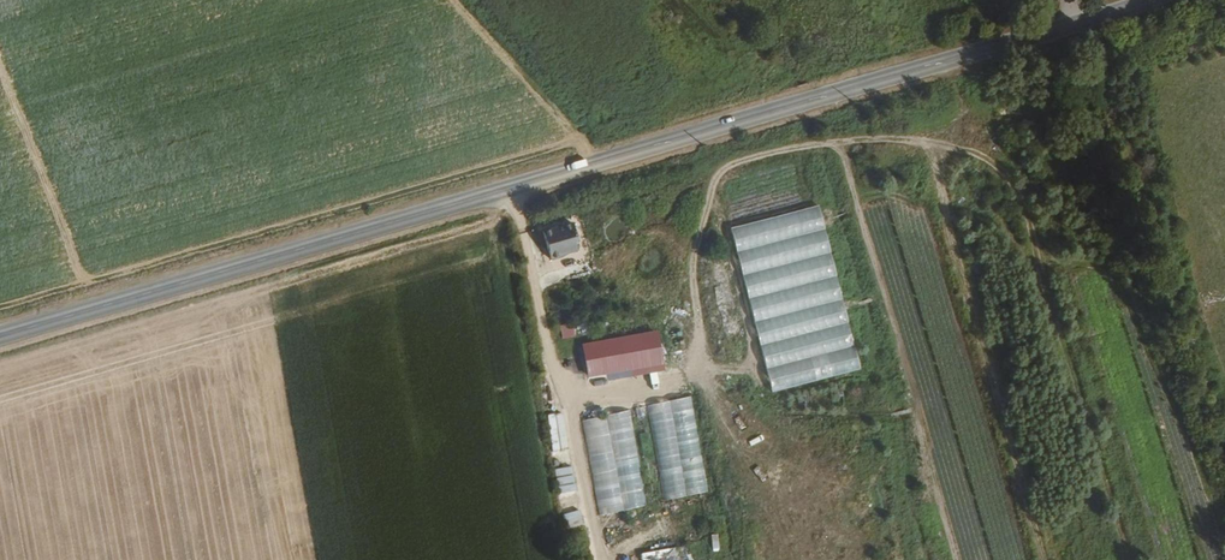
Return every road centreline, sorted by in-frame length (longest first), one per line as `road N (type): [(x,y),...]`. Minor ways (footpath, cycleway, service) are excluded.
road 1 (tertiary): [(1156,0),(0,335)]
road 2 (track): [(563,403),(689,380),(699,362),(693,261),(721,172),(767,152),(869,137),(977,154),(1027,197),(1132,559)]
road 3 (track): [(960,559),(844,154),(828,142)]
road 4 (track): [(512,187),(599,559)]

